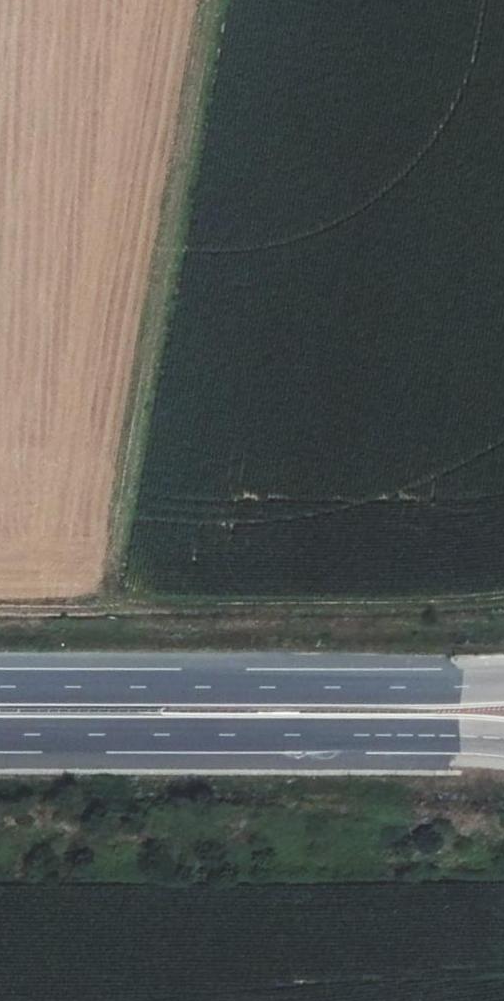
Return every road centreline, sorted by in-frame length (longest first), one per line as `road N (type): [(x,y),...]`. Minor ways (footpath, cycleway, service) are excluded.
road 1 (track): [(0,605),(503,596)]
road 2 (trunk): [(503,685),(0,683)]
road 3 (trunk): [(0,736),(503,738)]

